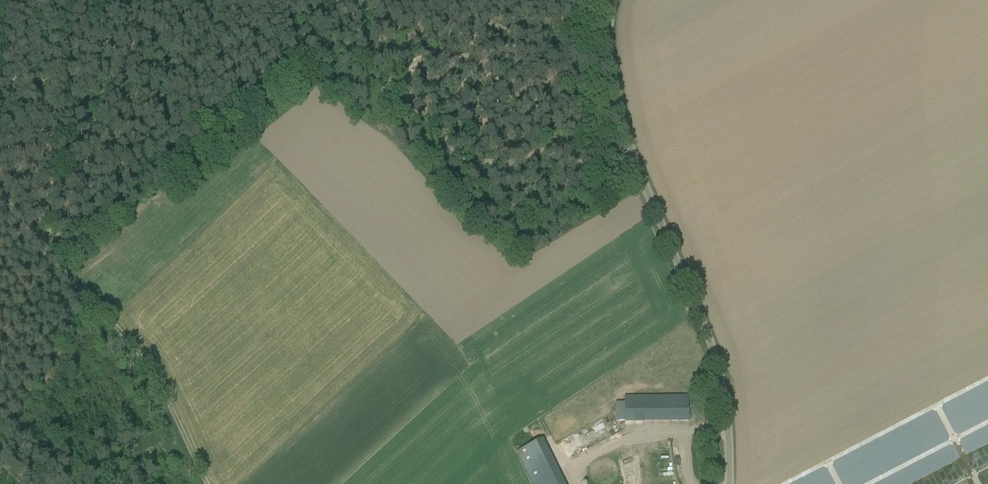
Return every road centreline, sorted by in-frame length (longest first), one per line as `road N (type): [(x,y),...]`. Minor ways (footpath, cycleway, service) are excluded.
road 1 (unclassified): [(731,483),(722,372),(643,179),(622,102),(614,0)]
road 2 (track): [(209,483),(143,363),(65,279),(0,186)]

